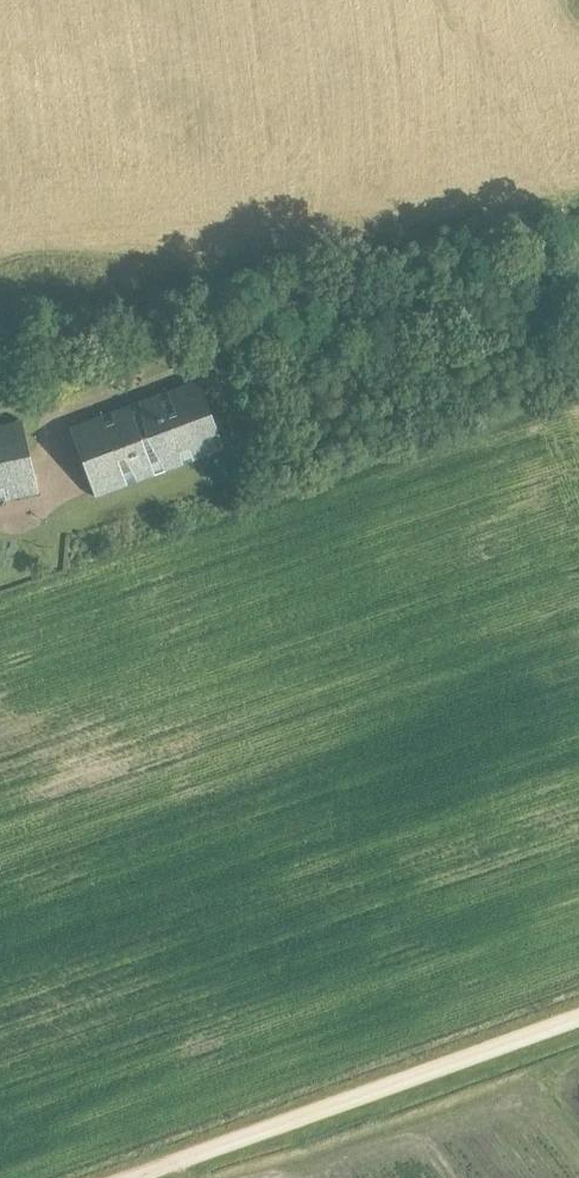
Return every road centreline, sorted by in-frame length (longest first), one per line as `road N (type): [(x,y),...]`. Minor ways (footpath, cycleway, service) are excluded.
road 1 (track): [(136,1177),(578,1019)]

